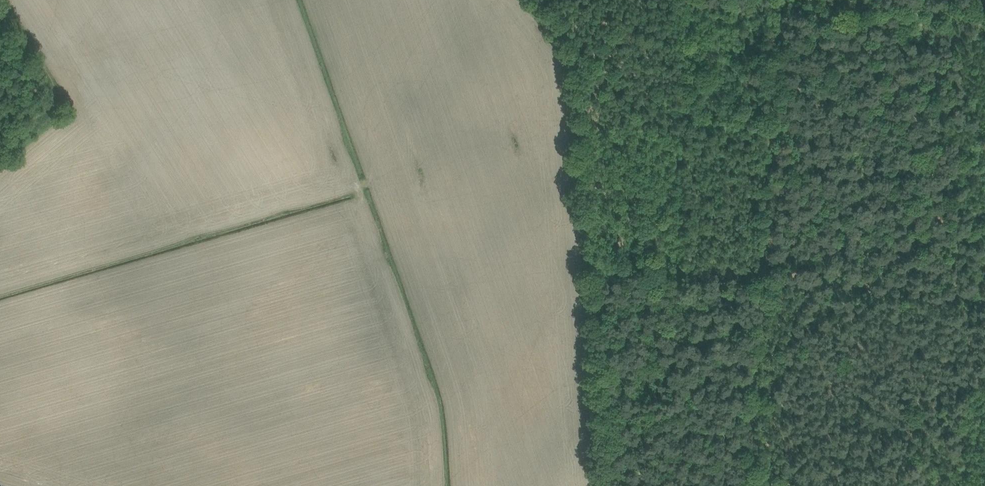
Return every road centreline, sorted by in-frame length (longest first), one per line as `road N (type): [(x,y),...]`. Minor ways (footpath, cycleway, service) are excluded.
road 1 (track): [(739,485),(781,0)]

